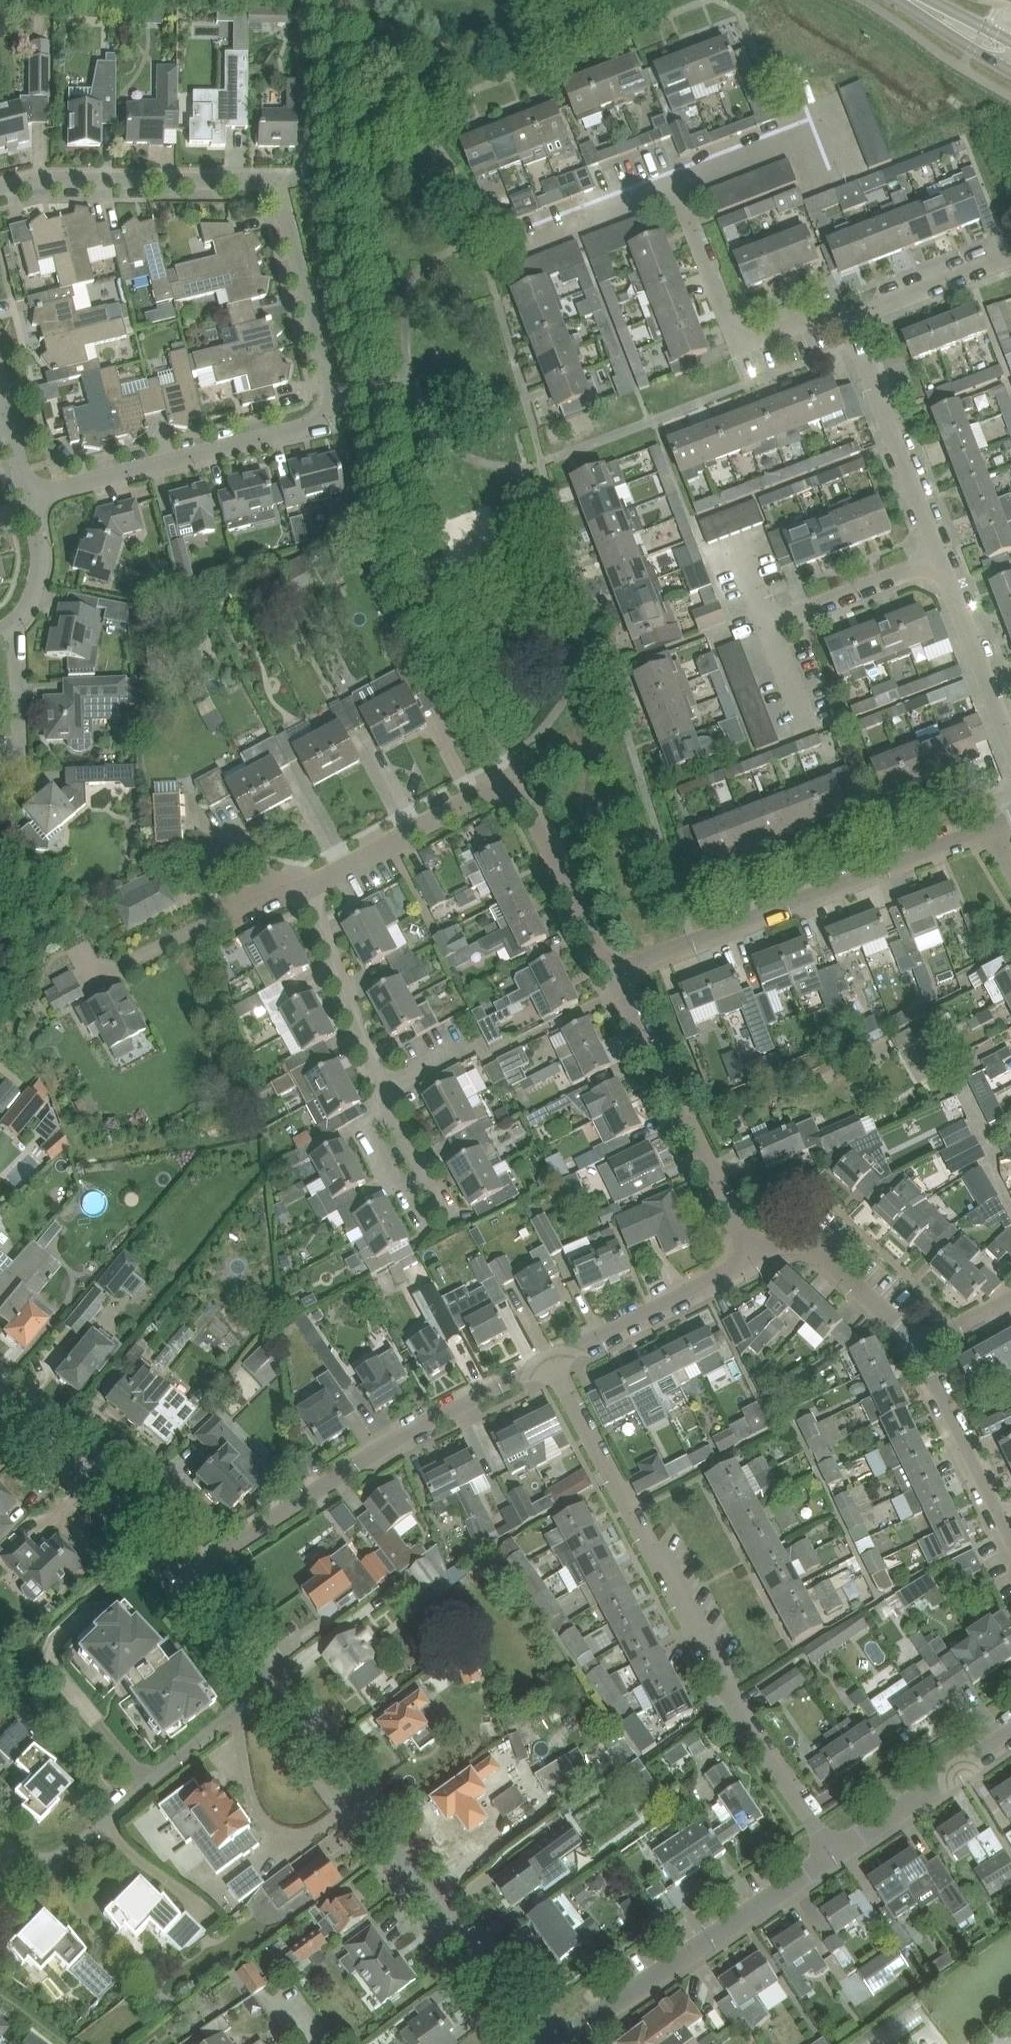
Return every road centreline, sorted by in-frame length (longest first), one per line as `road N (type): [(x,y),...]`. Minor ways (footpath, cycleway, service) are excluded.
road 1 (unclassified): [(824,1864),(548,1362)]
road 2 (residential): [(26,492),(315,422),(323,413),(326,386),(282,177)]
road 3 (unclassified): [(542,2043),(265,1686)]
road 4 (residential): [(194,1574),(399,1437),(548,1362)]
road 5 (residential): [(613,973),(990,826)]
road 6 (residential): [(440,1222),(400,1143),(311,887)]
road 7 (residential): [(265,1686),(75,1848),(40,1861),(11,1853),(0,1838)]
road 8 (residential): [(565,2043),(824,1864)]
road 9 (residential): [(749,1238),(613,973)]
road 10 (residential): [(0,186),(34,178),(282,177)]
road 11 (unclassified): [(194,1574),(0,1402)]
road 12 (residential): [(940,555),(850,317)]
road 13 (residential): [(548,1362),(741,1264),(749,1238)]
road 14 (residential): [(311,887),(516,779)]
road 15 (residential): [(613,973),(516,779)]
road 16 (residential): [(923,1344),(811,1249),(749,1238)]
road 17 (unclassified): [(1010,1525),(923,1344)]
road 18 (residential): [(1010,743),(940,555)]
road 19 (residential): [(766,621),(940,555)]
road 20 (residential): [(747,341),(729,327),(675,178)]
road 21 (residential): [(512,241),(675,178)]
road 22 (residential): [(850,317),(1010,253)]
road 23 (residential): [(824,1864),(961,1771)]
road 24 (residential): [(20,773),(18,617)]
road 25 (residential): [(675,178),(813,126)]
road 26 (unclassified): [(265,1686),(194,1574)]
road 27 (residential): [(18,617),(29,604),(37,559),(26,492)]
road 28 (tertiary): [(900,0),(1010,70)]

